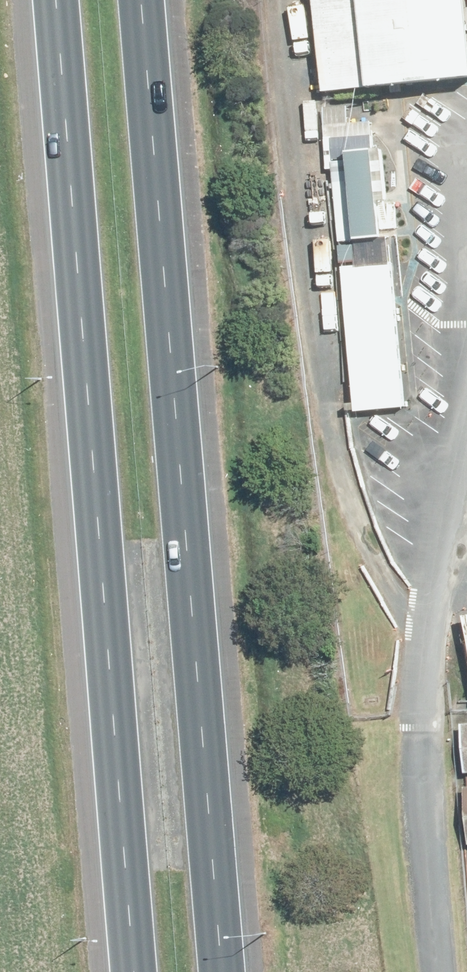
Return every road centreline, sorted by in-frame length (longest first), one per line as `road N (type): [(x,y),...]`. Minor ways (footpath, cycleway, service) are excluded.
road 1 (motorway): [(139,0),(222,971)]
road 2 (motorway): [(134,971),(55,0)]
road 3 (unclassified): [(425,752),(444,971)]

